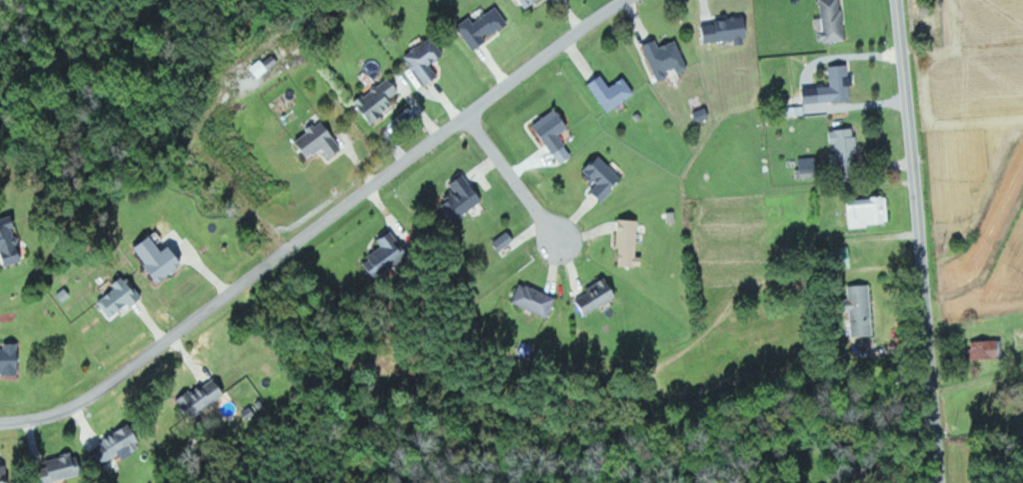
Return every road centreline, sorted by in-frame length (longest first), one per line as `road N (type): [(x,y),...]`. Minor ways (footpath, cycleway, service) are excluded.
road 1 (residential): [(0,421),(88,396),(626,0)]
road 2 (tertiary): [(897,0),(940,482)]
road 3 (residential): [(472,113),(562,237)]

